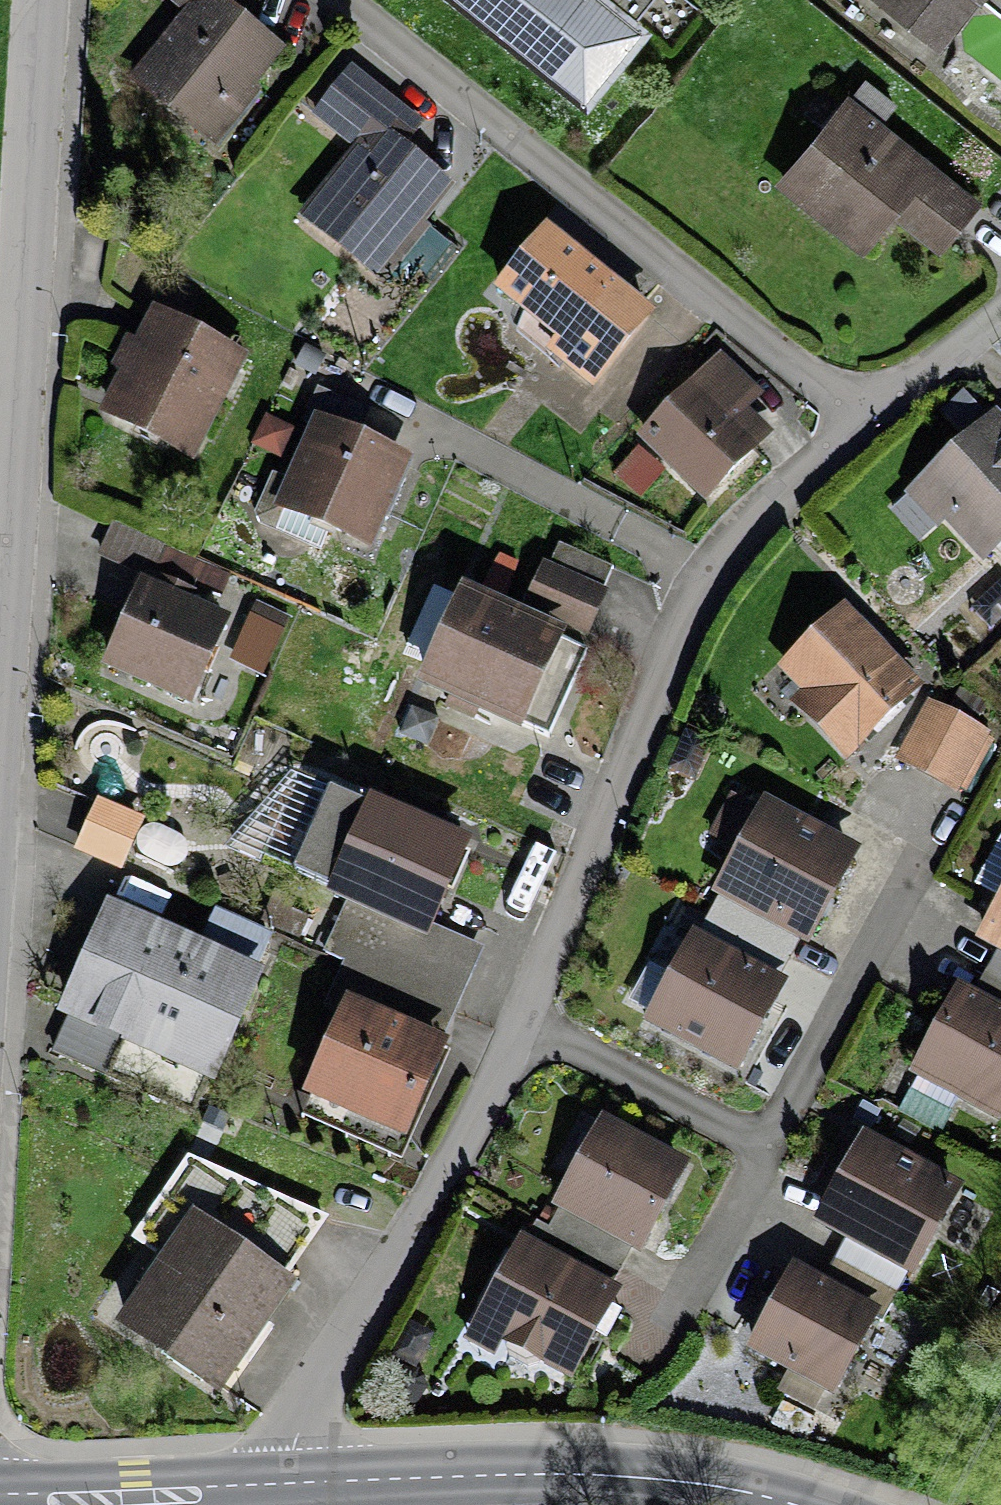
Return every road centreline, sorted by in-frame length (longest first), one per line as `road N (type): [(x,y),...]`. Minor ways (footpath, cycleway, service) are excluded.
road 1 (residential): [(0,717),(46,0)]
road 2 (residential): [(866,418),(775,501),(701,584),(519,1022)]
road 3 (residential): [(866,418),(346,0)]
road 4 (residential): [(519,1022),(437,1193),(293,1447),(289,1494)]
road 5 (secondary): [(289,1494),(625,1476),(732,1485),(795,1504)]
road 6 (residential): [(777,1144),(942,823)]
road 7 (secondary): [(2,1497),(289,1494)]
road 8 (residential): [(519,1022),(777,1144)]
road 9 (residential): [(777,1144),(680,1318)]
road 10 (residential): [(1000,316),(866,418)]

